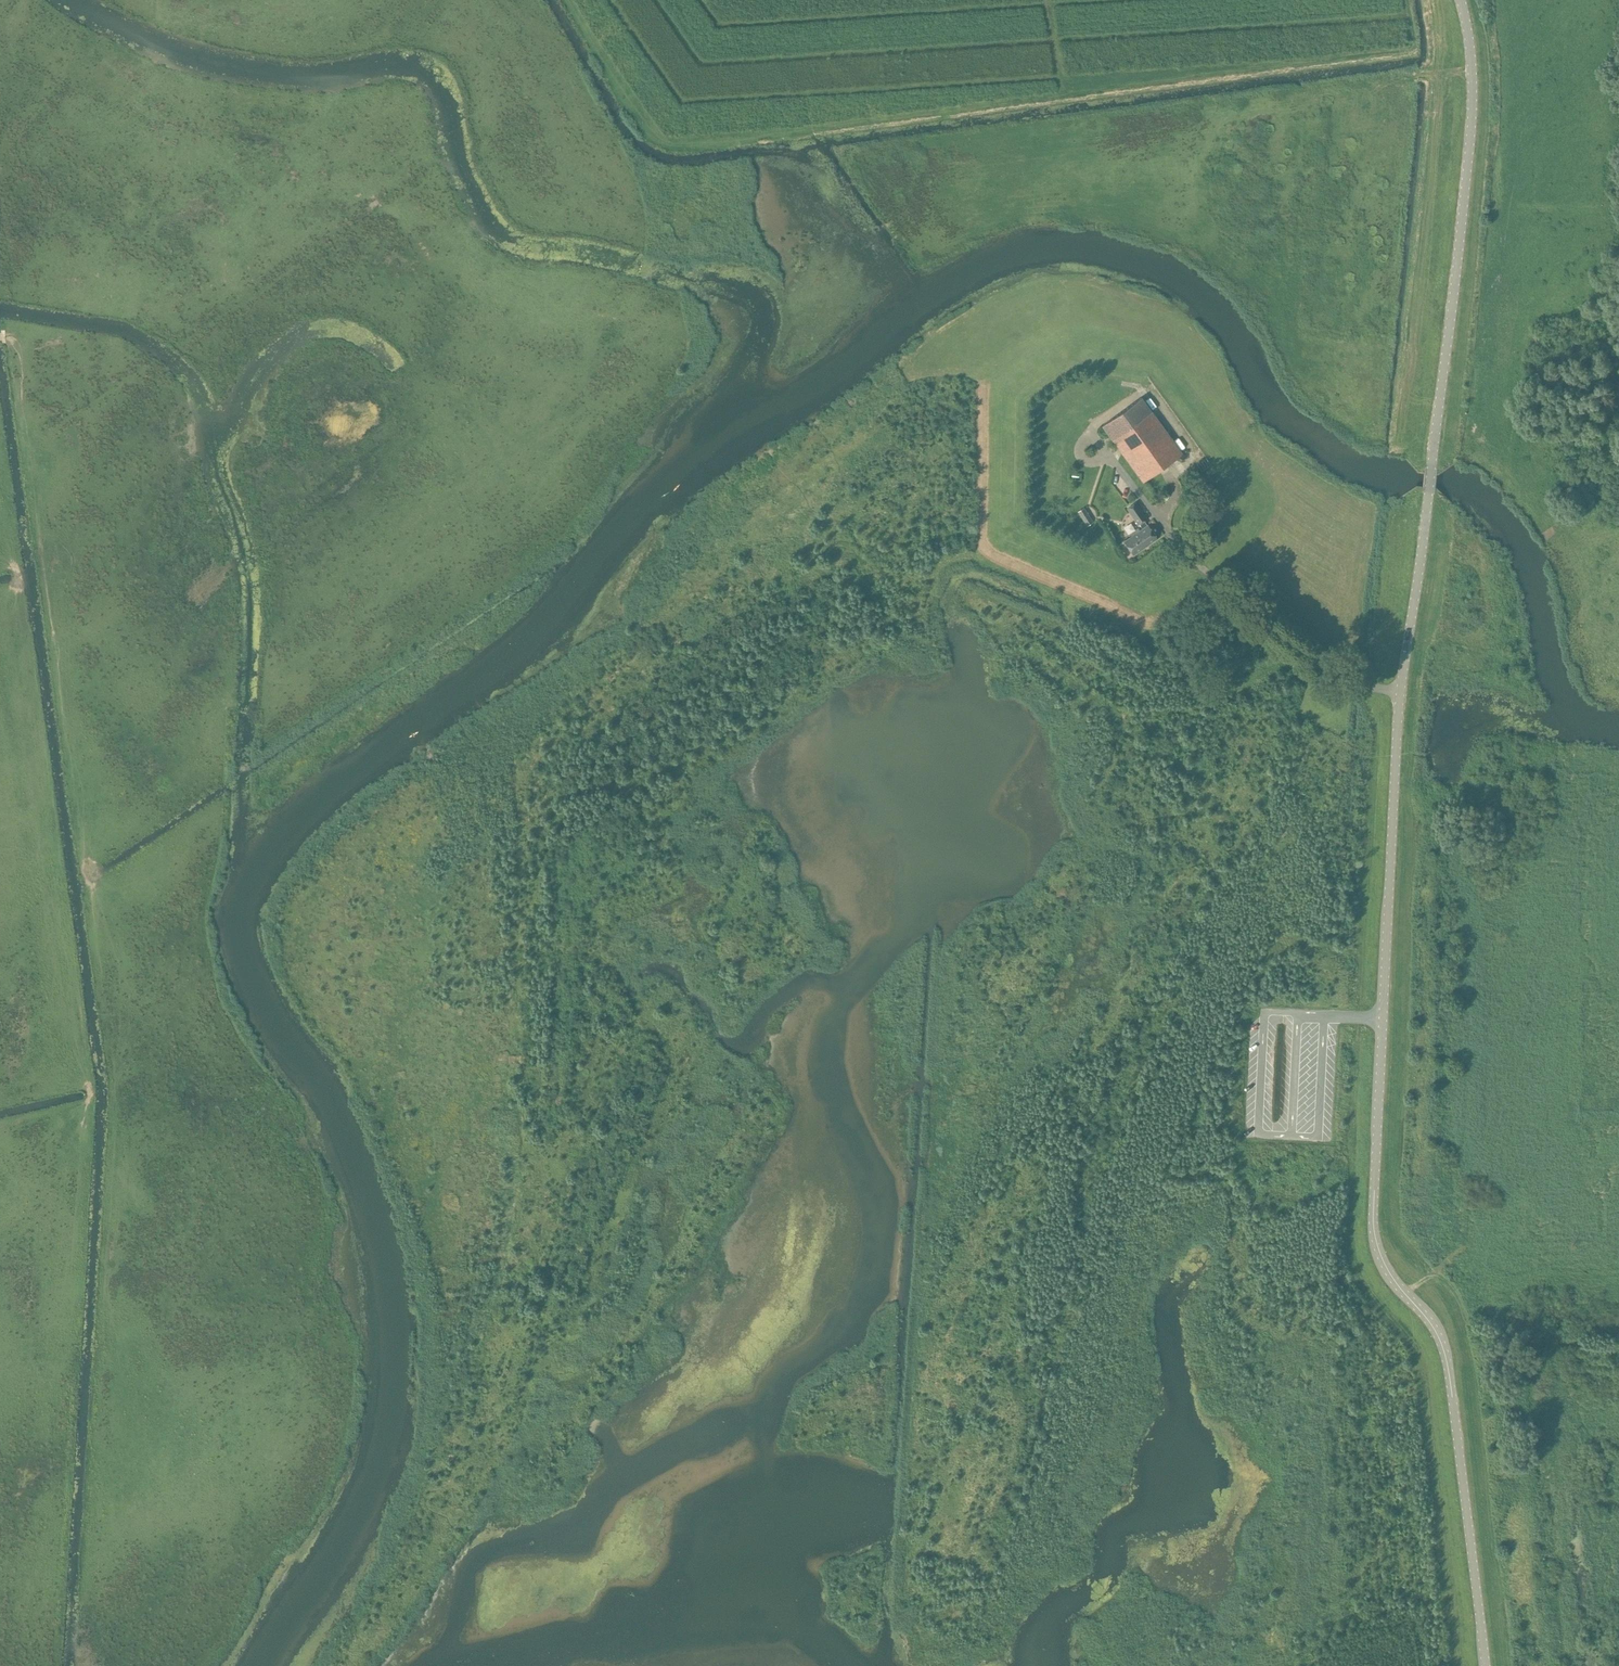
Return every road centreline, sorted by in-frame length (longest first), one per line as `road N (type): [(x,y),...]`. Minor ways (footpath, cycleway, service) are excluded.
road 1 (unclassified): [(1486,1665),(1444,1348),(1440,1332),(1388,1270),(1373,1233),(1400,701),(1471,132),(1472,50),(1461,0)]

